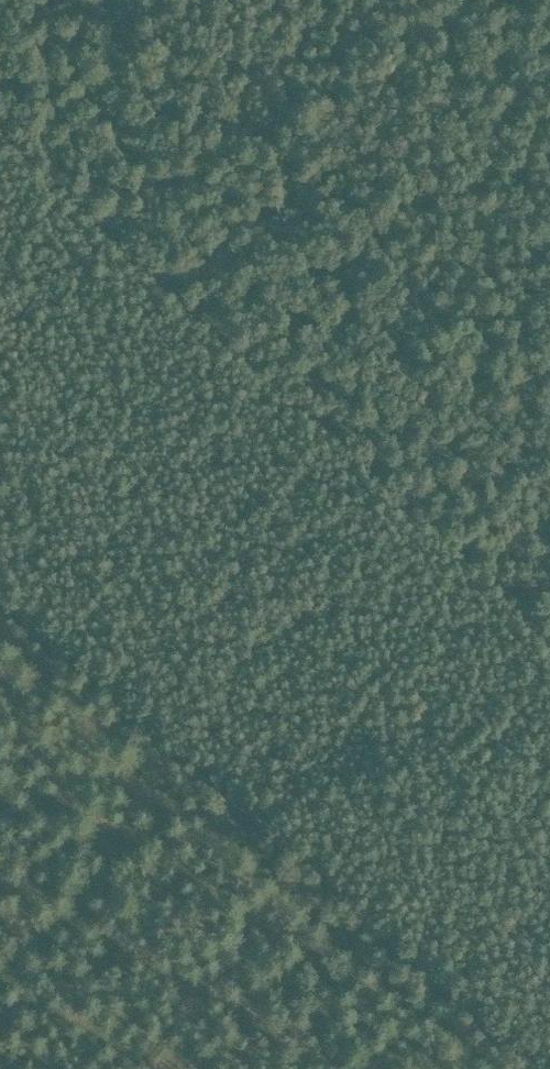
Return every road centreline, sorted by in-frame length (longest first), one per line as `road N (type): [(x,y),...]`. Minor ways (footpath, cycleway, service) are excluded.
road 1 (track): [(0,84),(549,597)]

